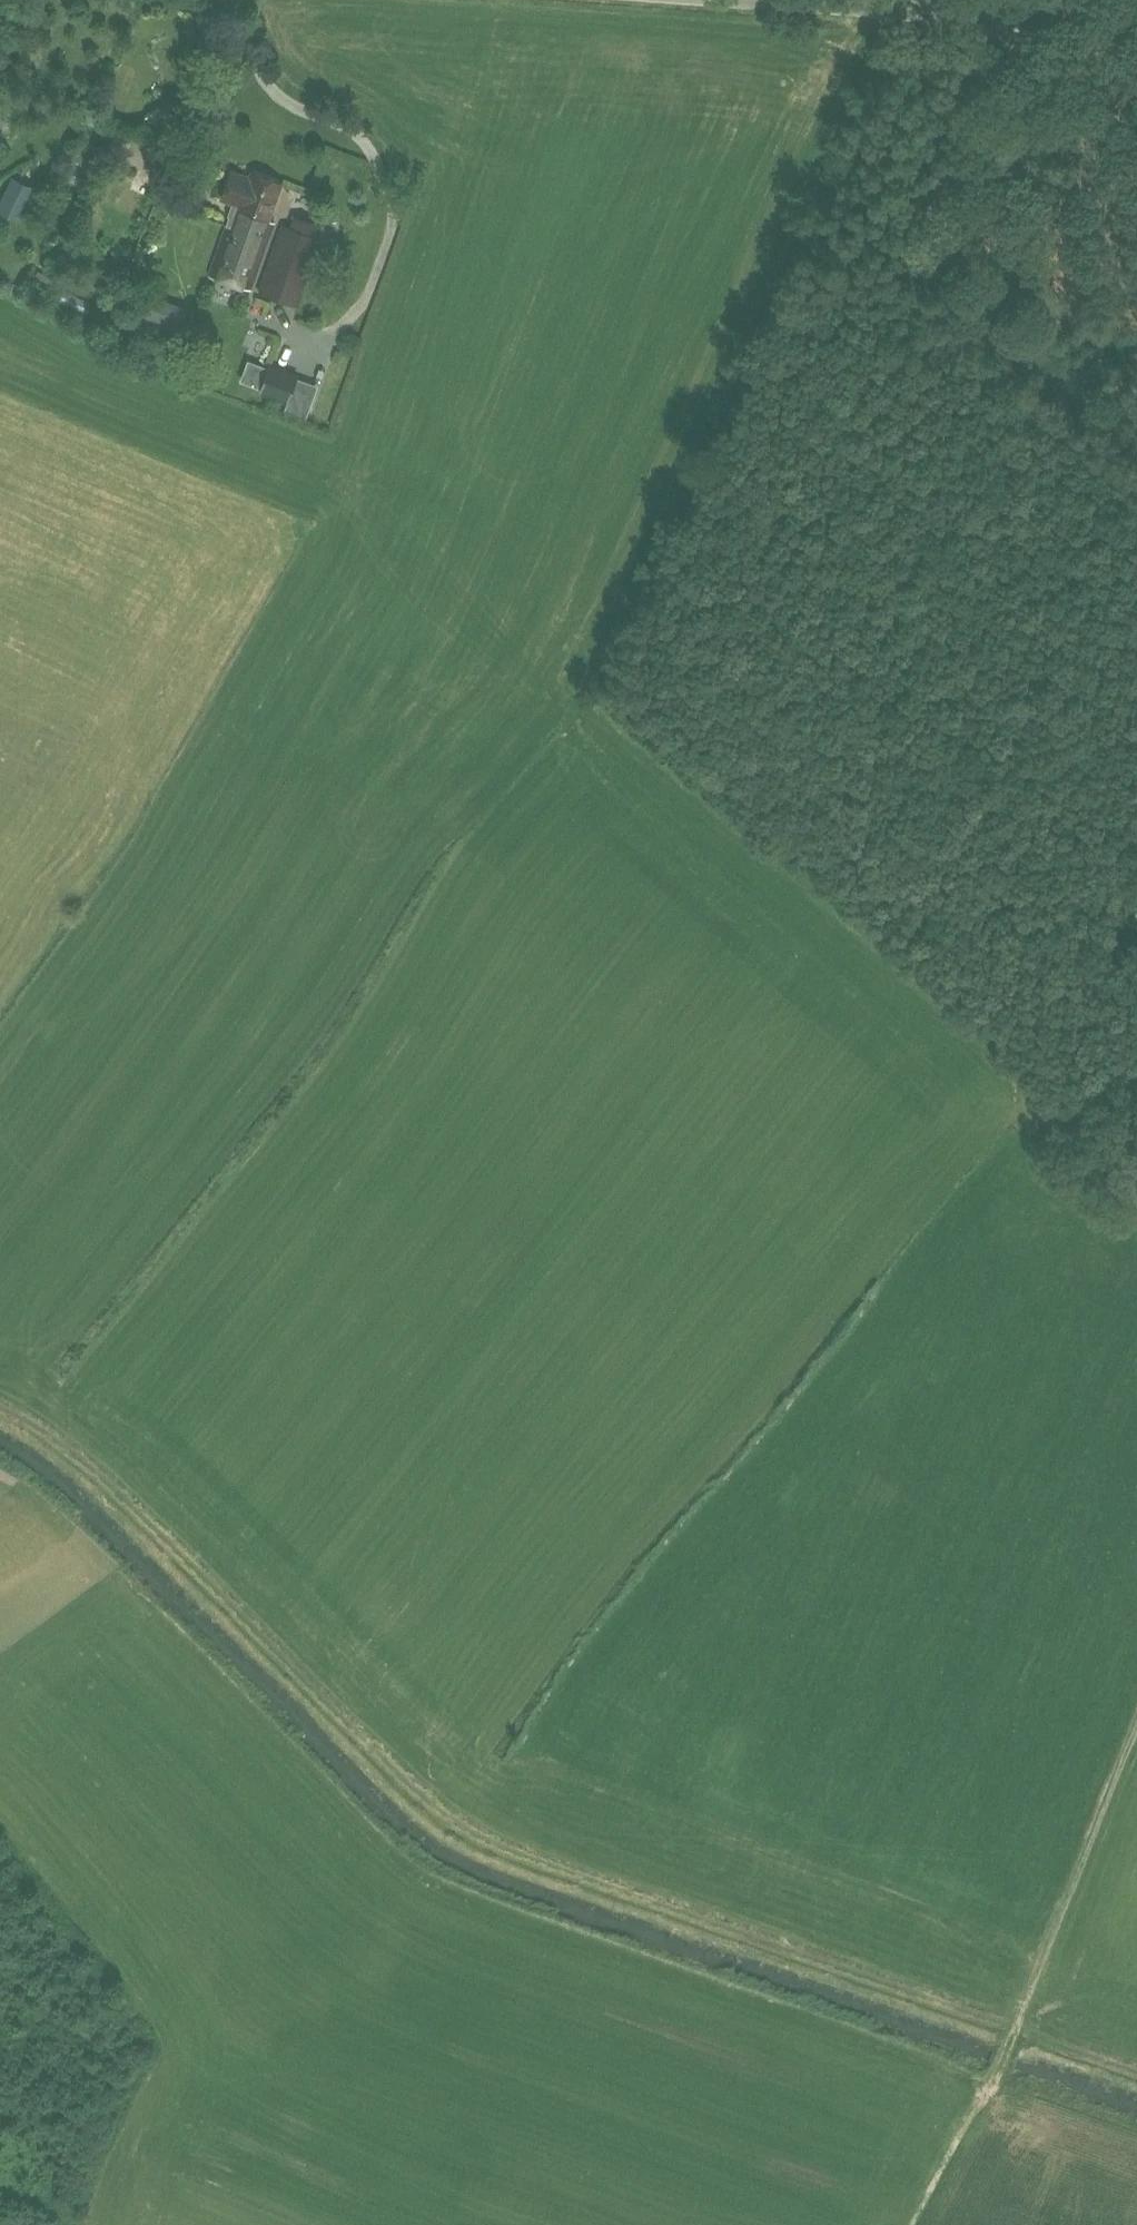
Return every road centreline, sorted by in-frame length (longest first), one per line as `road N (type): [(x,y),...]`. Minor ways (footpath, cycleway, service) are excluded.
road 1 (unclassified): [(981,18),(754,0)]
road 2 (unclassified): [(1136,157),(981,18)]
road 3 (unclassified): [(1136,35),(981,18)]

